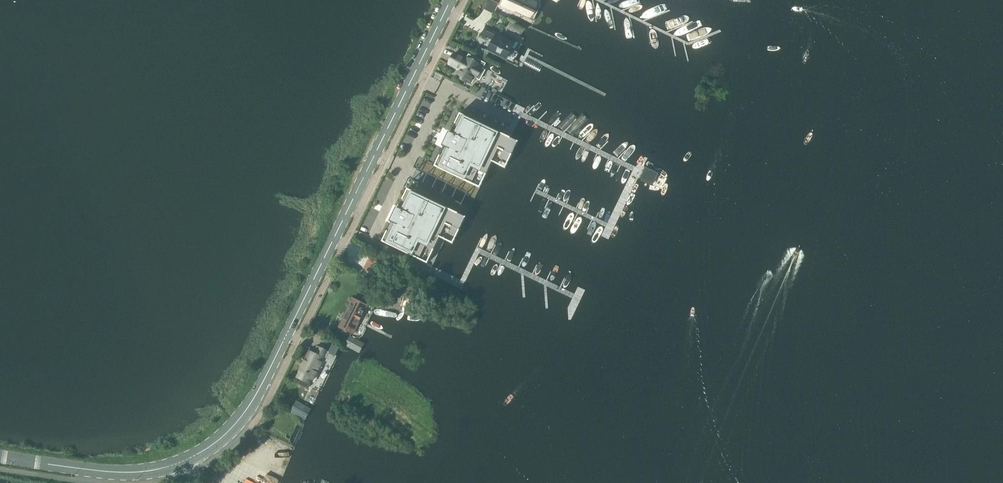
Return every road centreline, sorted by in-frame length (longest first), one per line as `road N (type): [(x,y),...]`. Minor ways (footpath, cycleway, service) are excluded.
road 1 (secondary): [(451,0),(257,397),(231,431),(208,449),(152,471),(0,456)]

